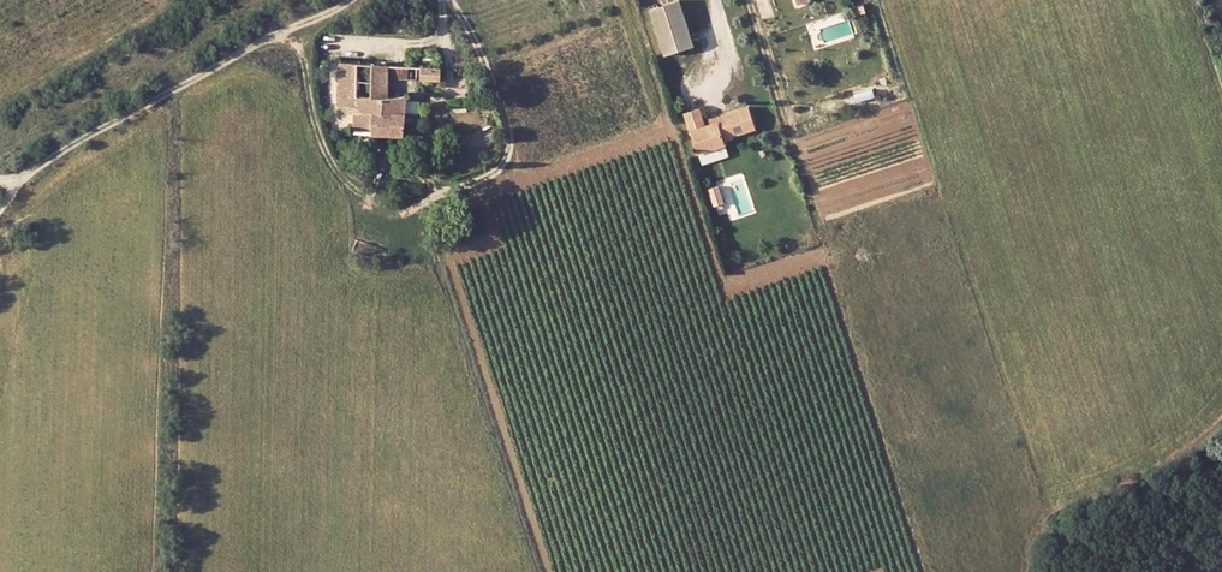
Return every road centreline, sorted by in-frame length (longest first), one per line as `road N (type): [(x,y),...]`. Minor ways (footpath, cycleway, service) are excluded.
road 1 (unclassified): [(350,0),(72,145),(17,182),(0,208)]
road 2 (track): [(749,0),(793,137)]

